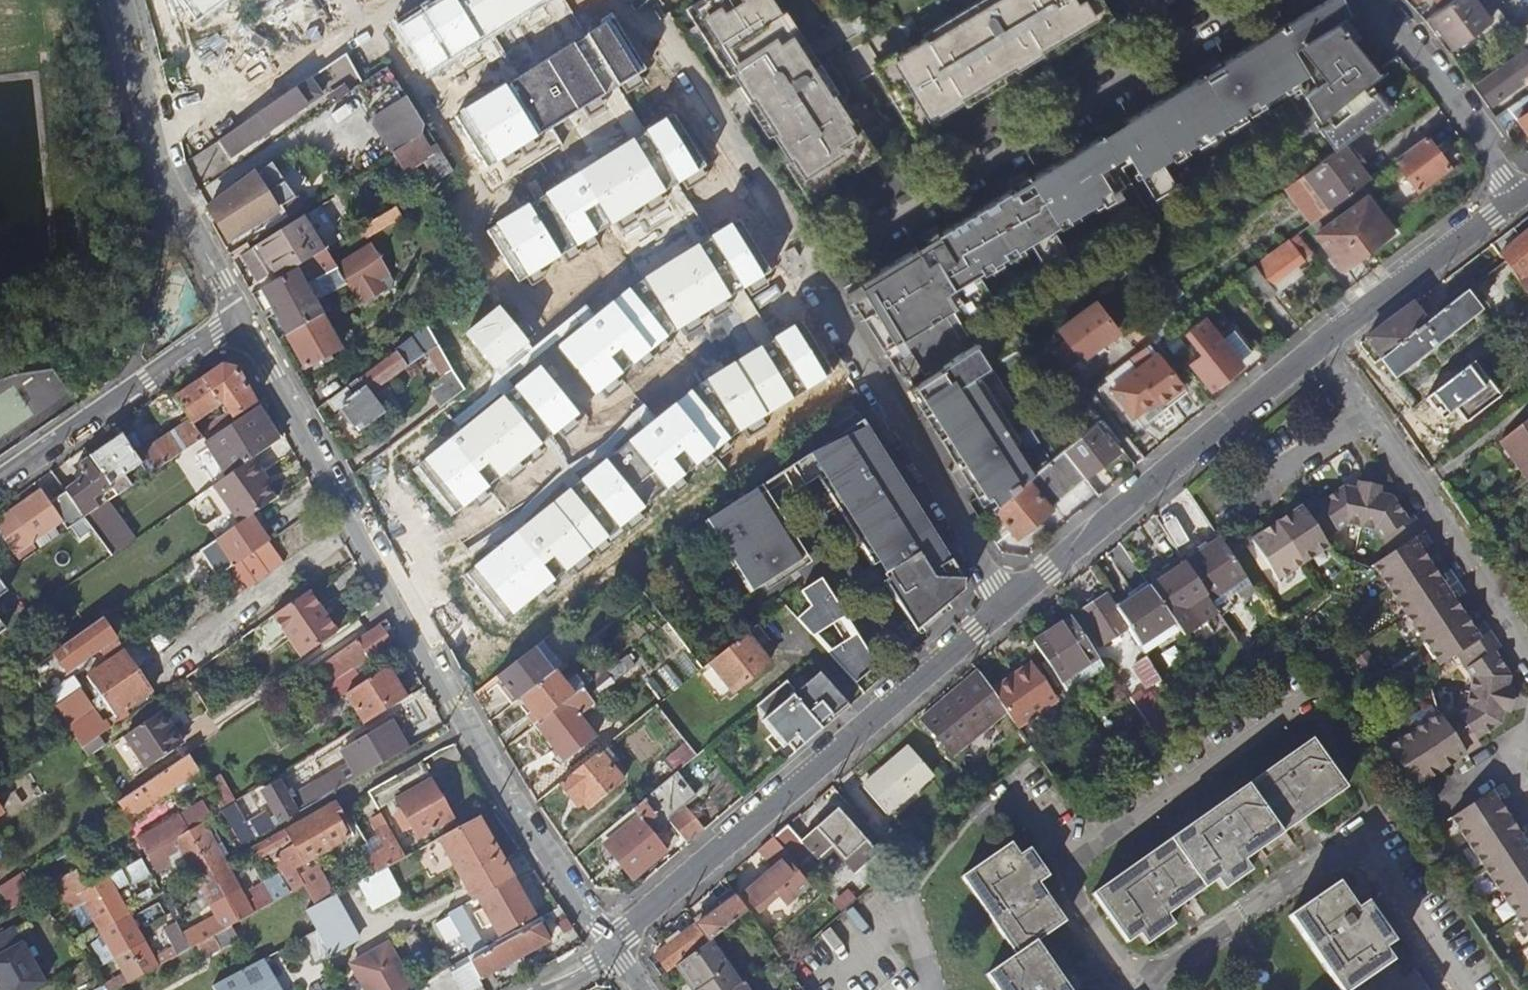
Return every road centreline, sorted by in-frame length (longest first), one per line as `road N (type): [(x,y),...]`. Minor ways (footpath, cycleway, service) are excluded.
road 1 (residential): [(1006,605),(829,304),(824,271),(837,255),(1259,0)]
road 2 (residential): [(271,370),(608,948)]
road 3 (residential): [(608,948),(1006,605)]
road 4 (unclassified): [(1455,989),(1354,839),(1138,985)]
road 5 (residential): [(1006,605),(1318,354)]
road 6 (unclassified): [(1318,354),(1527,661)]
road 7 (unclassified): [(119,0),(159,170),(241,316)]
road 8 (unclassified): [(1067,864),(1311,697)]
road 9 (residential): [(0,482),(241,316)]
road 10 (residential): [(1318,354),(1518,199)]
road 11 (residential): [(1372,0),(1482,138),(1518,199)]
road 12 (unclassified): [(1138,985),(1074,892),(1067,864)]

